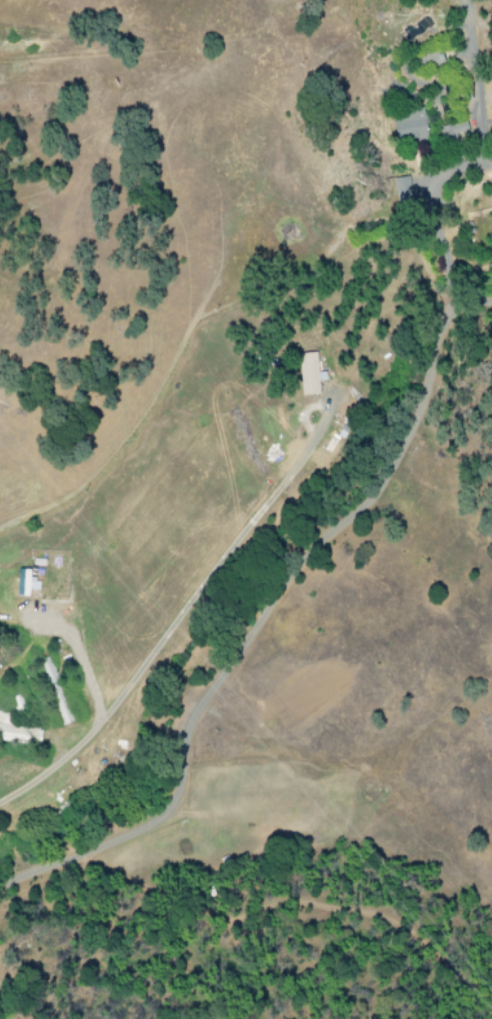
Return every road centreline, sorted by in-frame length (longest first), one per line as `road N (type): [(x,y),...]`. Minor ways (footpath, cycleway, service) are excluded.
road 1 (track): [(64,853),(162,810),(176,785),(193,704),(289,577),(382,477),(443,307),(462,291),(491,294)]
road 2 (track): [(491,985),(464,977),(374,904),(328,894),(292,891),(243,911),(193,902),(64,853),(0,882)]
road 3 (track): [(0,802),(80,743),(314,440)]
road 4 (track): [(453,297),(429,192),(468,162),(465,0)]

